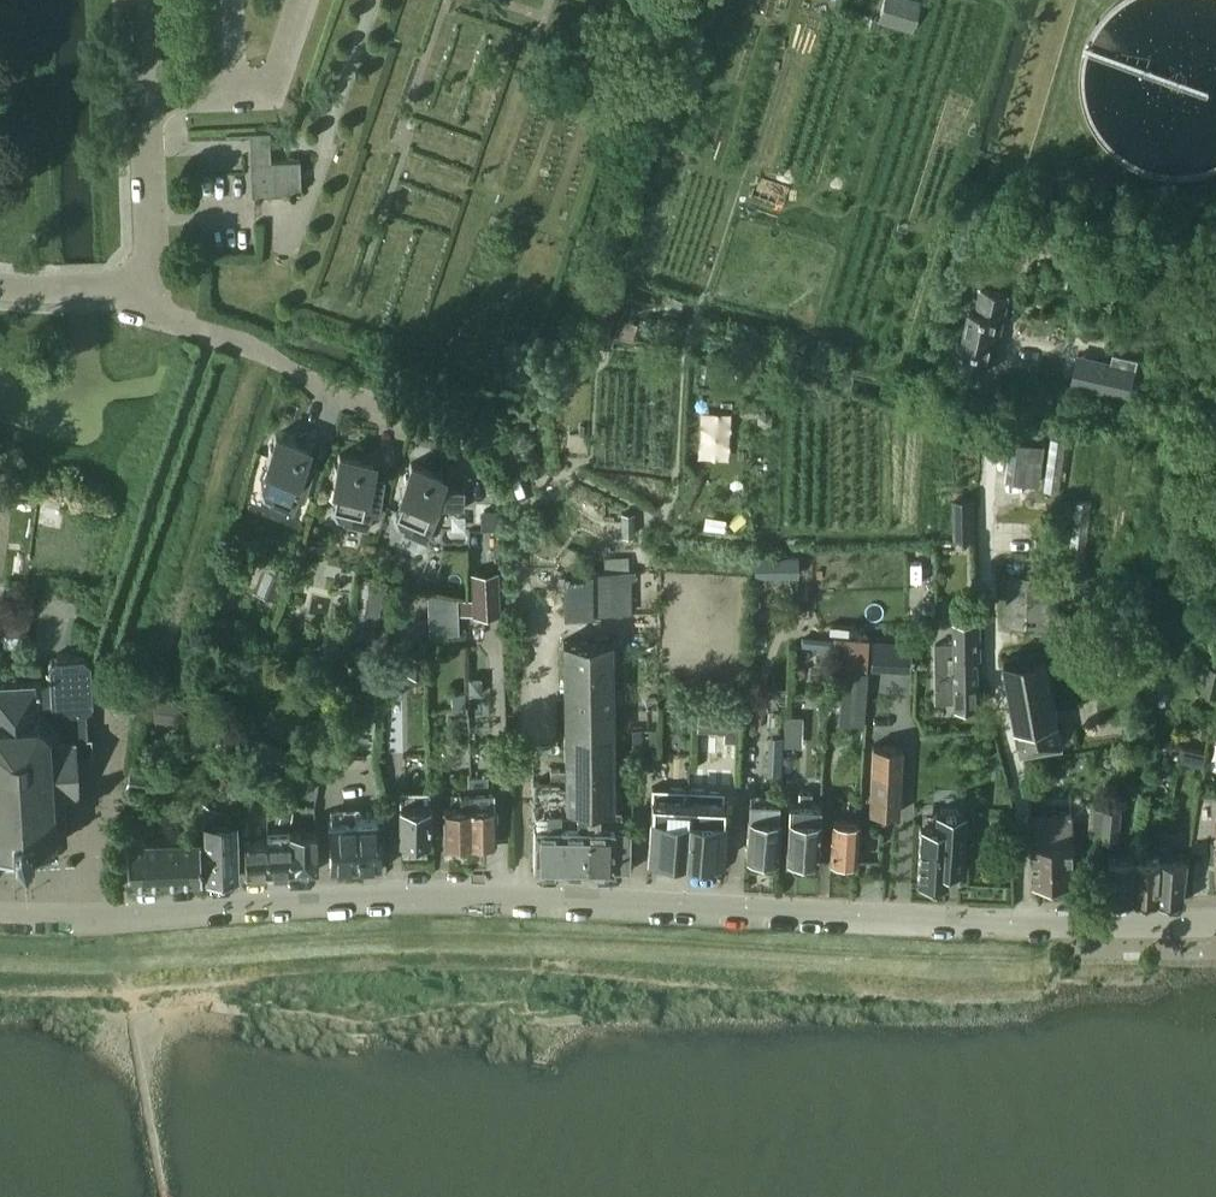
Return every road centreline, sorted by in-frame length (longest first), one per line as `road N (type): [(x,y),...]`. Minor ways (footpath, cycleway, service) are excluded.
road 1 (unclassified): [(112,907),(516,896),(1028,925),(1215,924)]
road 2 (residential): [(146,286),(138,0)]
road 3 (residential): [(207,329),(259,337),(285,369),(456,435)]
road 4 (residential): [(146,286),(0,287)]

